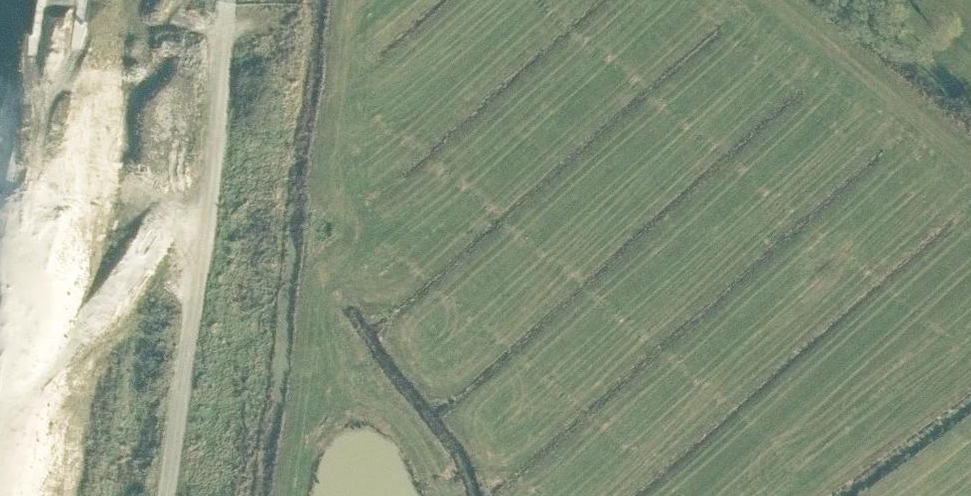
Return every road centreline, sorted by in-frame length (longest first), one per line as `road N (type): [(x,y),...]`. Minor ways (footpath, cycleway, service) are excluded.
road 1 (track): [(227,0),(165,495)]
road 2 (primary): [(60,0),(15,419),(0,490)]

